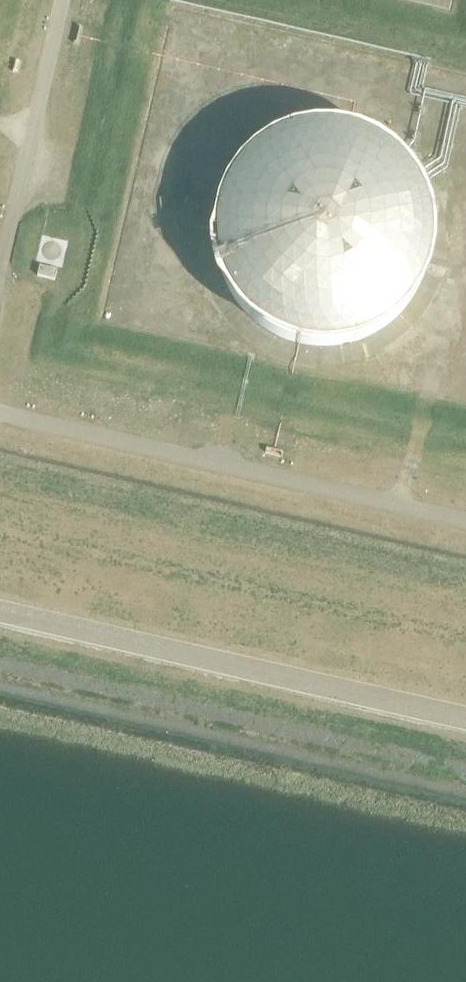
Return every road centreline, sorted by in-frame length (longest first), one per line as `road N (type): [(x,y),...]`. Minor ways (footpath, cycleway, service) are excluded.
road 1 (unclassified): [(465,718),(0,611)]

